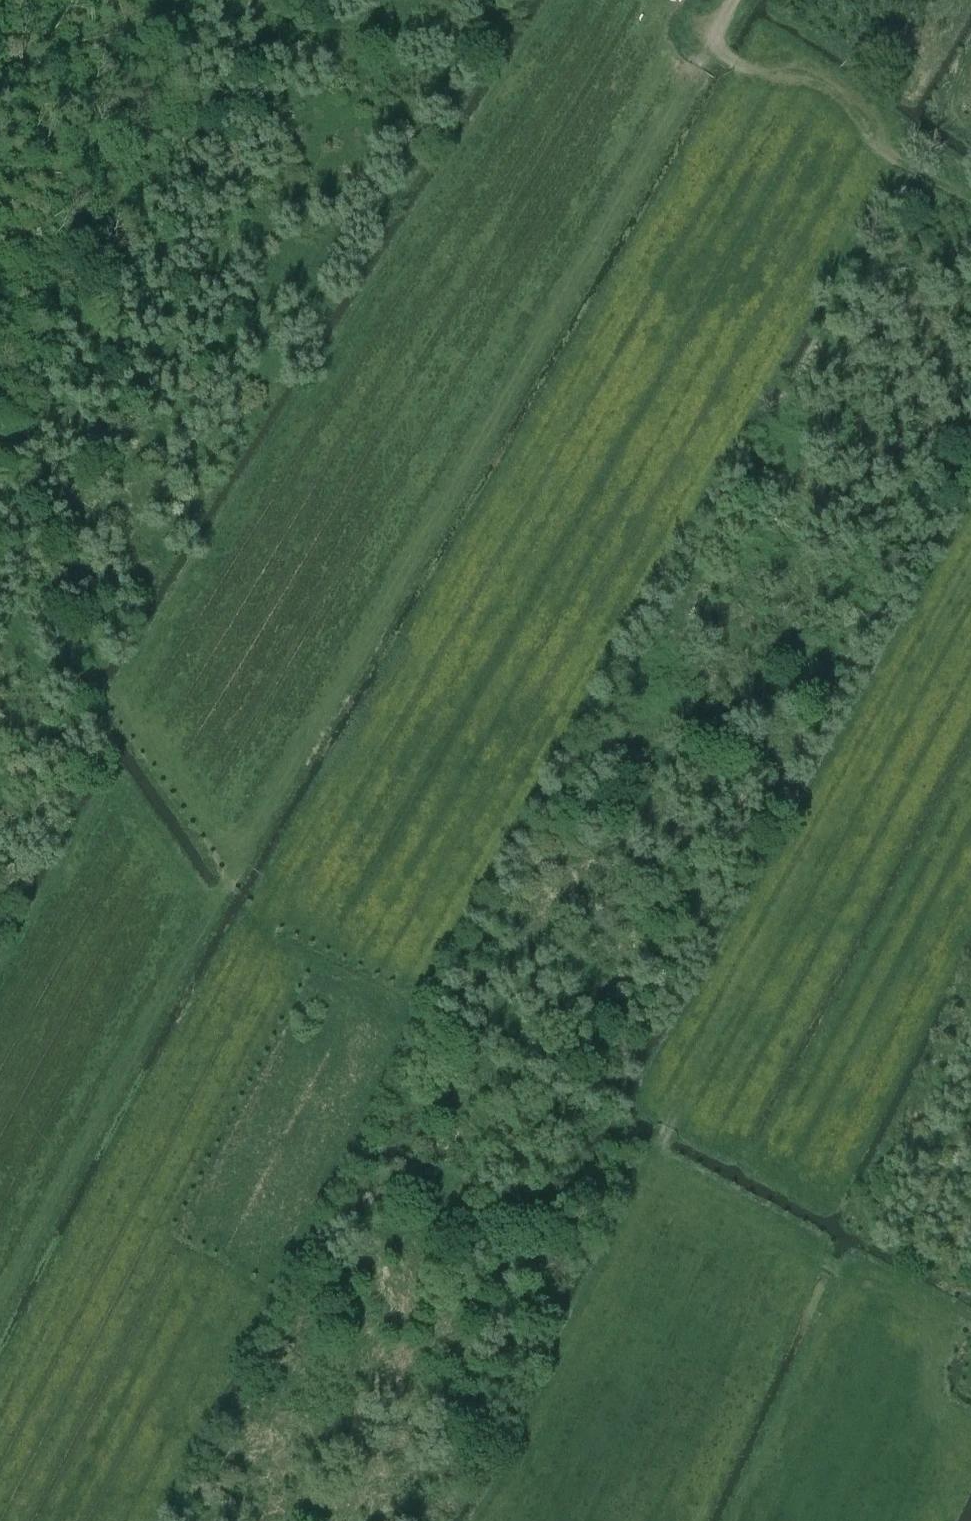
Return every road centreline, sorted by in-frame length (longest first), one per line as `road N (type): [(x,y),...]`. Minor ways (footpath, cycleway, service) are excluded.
road 1 (track): [(970,202),(880,152),(834,87),(734,64),(716,42),(734,0)]

